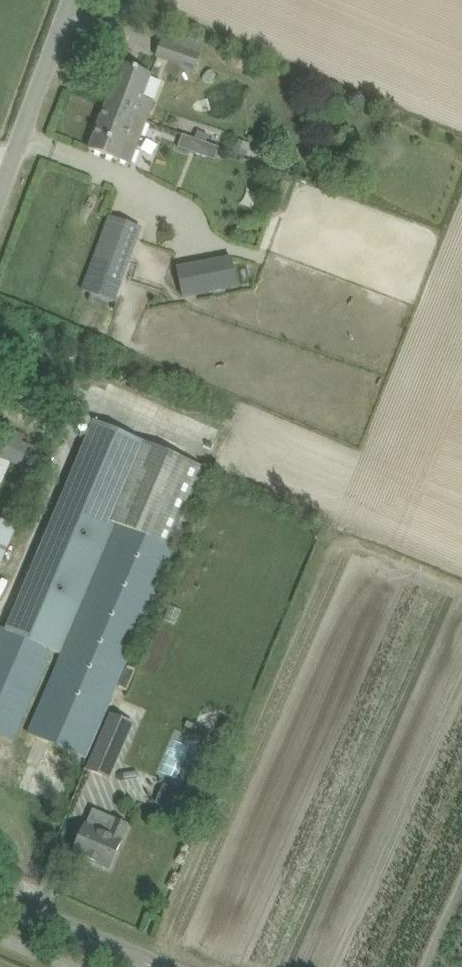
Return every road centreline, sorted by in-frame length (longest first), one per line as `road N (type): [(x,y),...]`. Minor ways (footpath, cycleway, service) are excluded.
road 1 (unclassified): [(0,186),(67,0)]
road 2 (tertiary): [(156,966),(0,901)]

